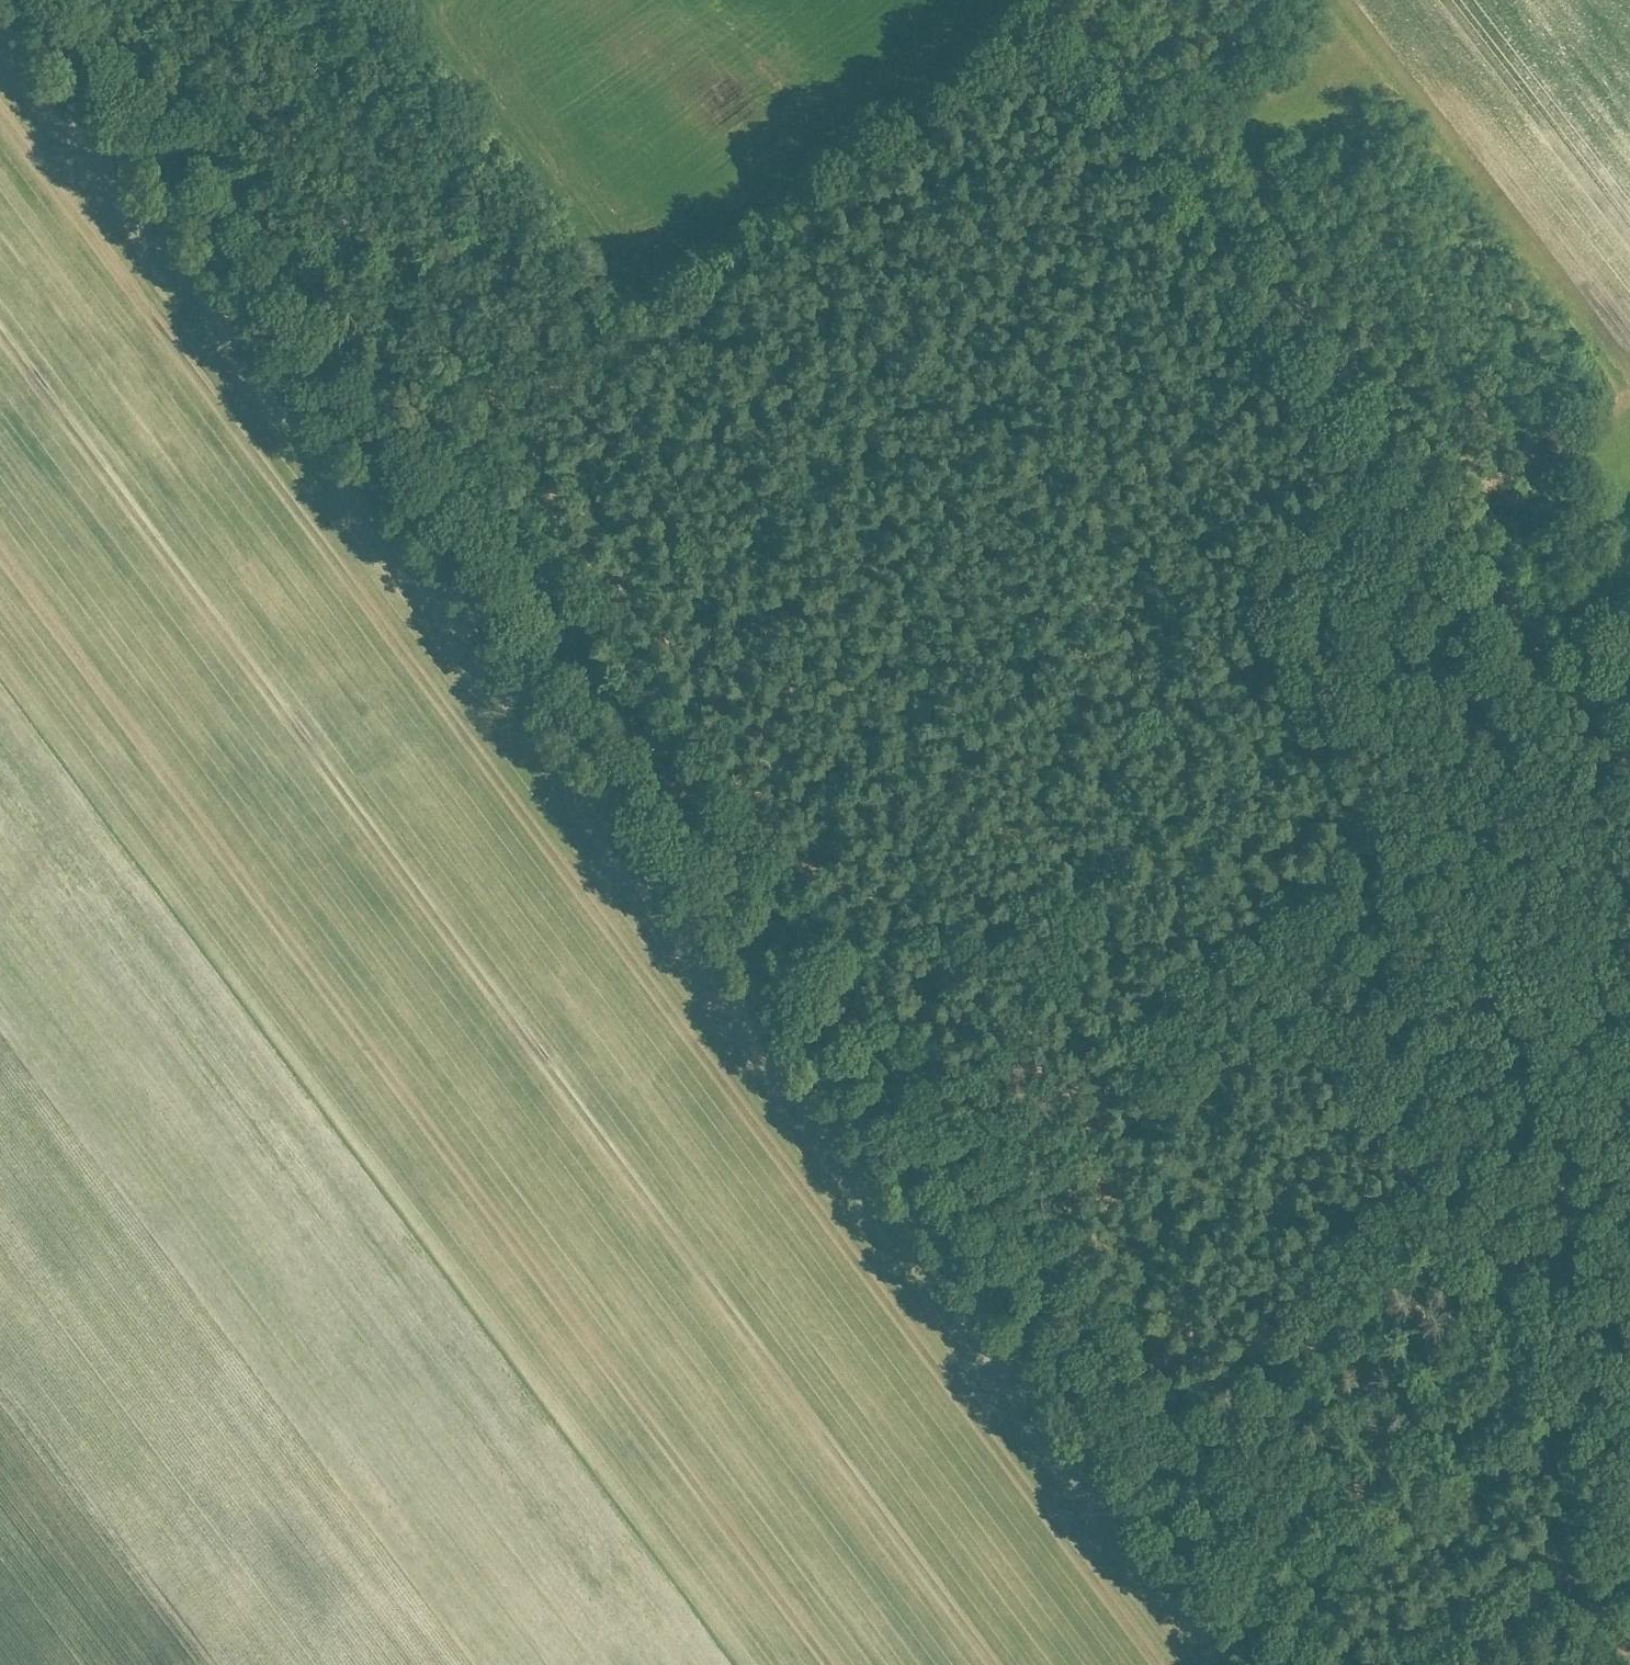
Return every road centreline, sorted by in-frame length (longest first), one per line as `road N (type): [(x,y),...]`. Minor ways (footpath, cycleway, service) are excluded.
road 1 (track): [(1327,1664),(103,0)]
road 2 (track): [(1629,746),(1061,0)]
road 3 (track): [(1629,1529),(1440,1664)]
road 4 (track): [(1620,412),(1463,527)]

